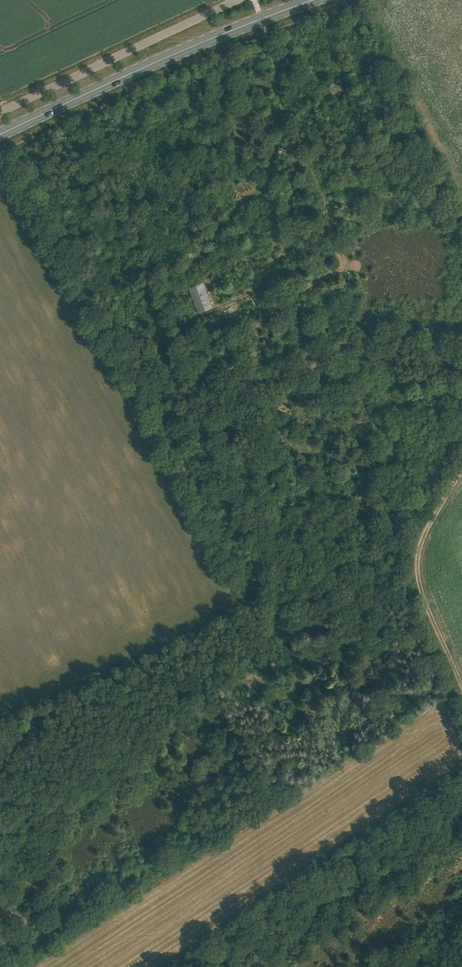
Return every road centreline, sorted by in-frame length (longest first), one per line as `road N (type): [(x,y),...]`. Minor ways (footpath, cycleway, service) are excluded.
road 1 (primary): [(0,133),(310,0)]
road 2 (unclassified): [(0,111),(236,0)]
road 3 (track): [(461,692),(416,569),(427,528),(461,467)]
road 4 (track): [(266,34),(295,146),(291,251)]

